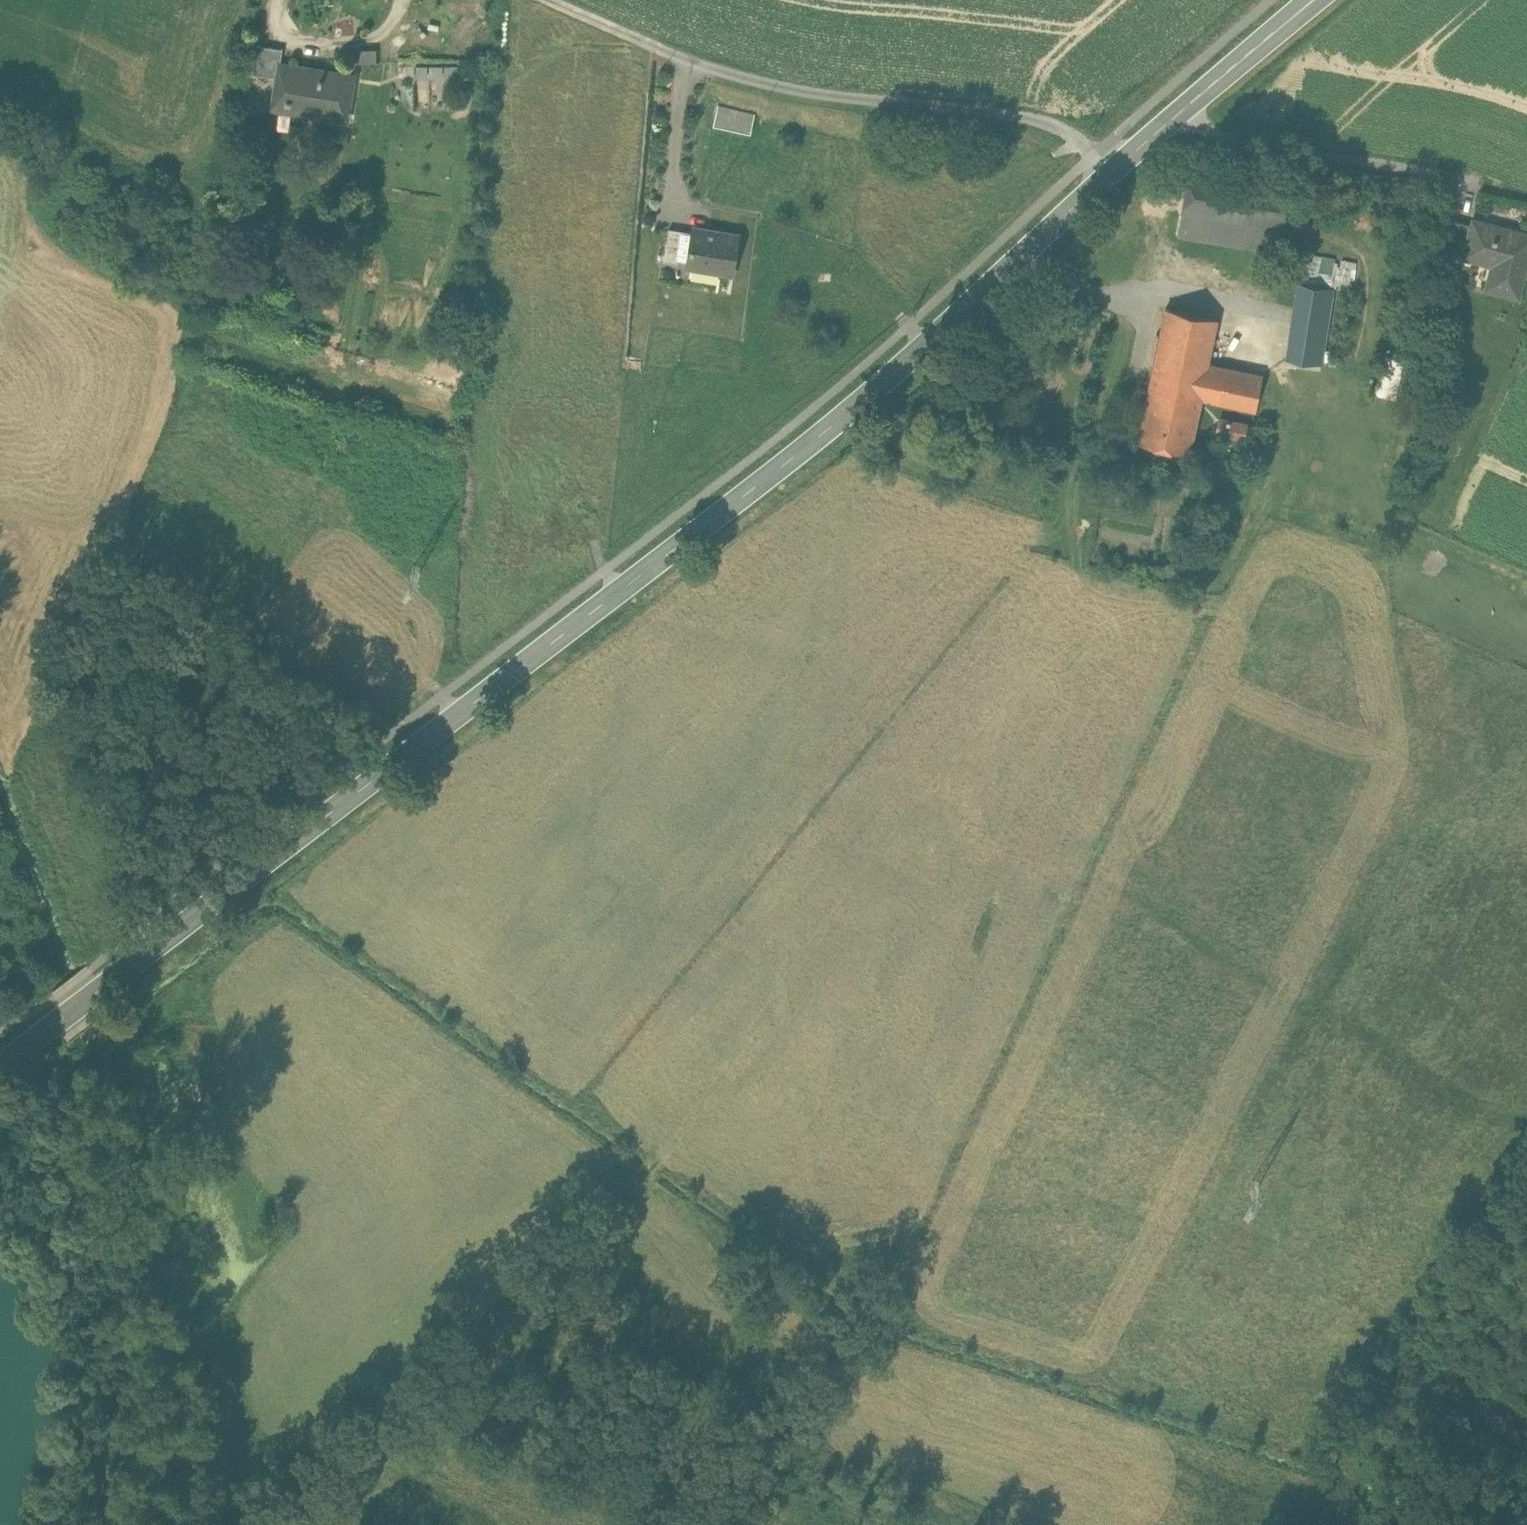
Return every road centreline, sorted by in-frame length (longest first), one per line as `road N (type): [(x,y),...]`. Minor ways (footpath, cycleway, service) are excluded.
road 1 (secondary): [(0,1065),(873,390),(1121,163)]
road 2 (residential): [(1121,163),(1046,119),(793,87),(689,60),(549,0)]
road 3 (track): [(1173,118),(1217,136),(1482,186)]
road 4 (secondary): [(1121,163),(1314,0)]

